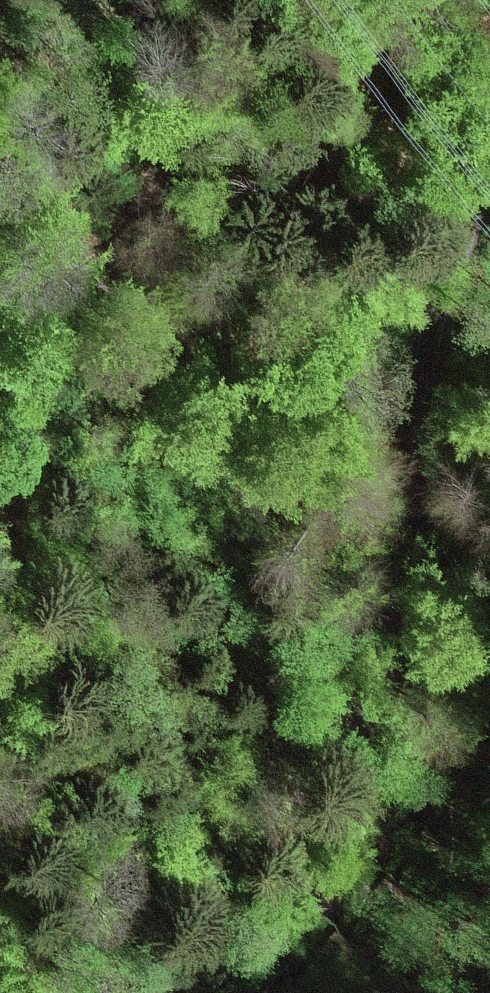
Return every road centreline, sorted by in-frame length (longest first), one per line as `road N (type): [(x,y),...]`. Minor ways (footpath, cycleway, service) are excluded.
road 1 (track): [(489,164),(438,286),(423,402),(429,511),(408,628),(346,743),(166,929),(162,968),(171,992)]
road 2 (track): [(408,628),(317,575),(116,366),(100,286),(185,115),(211,0)]

